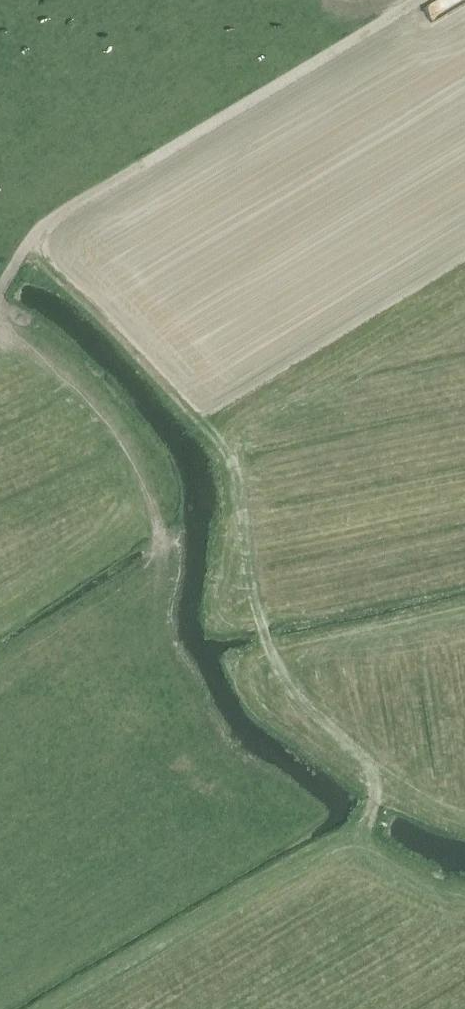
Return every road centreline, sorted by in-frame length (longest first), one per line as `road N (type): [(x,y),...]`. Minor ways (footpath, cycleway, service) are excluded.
road 1 (track): [(384,796),(289,682),(264,638),(231,453),(38,240)]
road 2 (track): [(65,1008),(337,850),(384,796),(464,821)]
road 3 (track): [(38,240),(421,0)]
road 4 (track): [(162,561),(142,464),(59,371),(0,327)]
road 5 (track): [(464,899),(347,838)]

